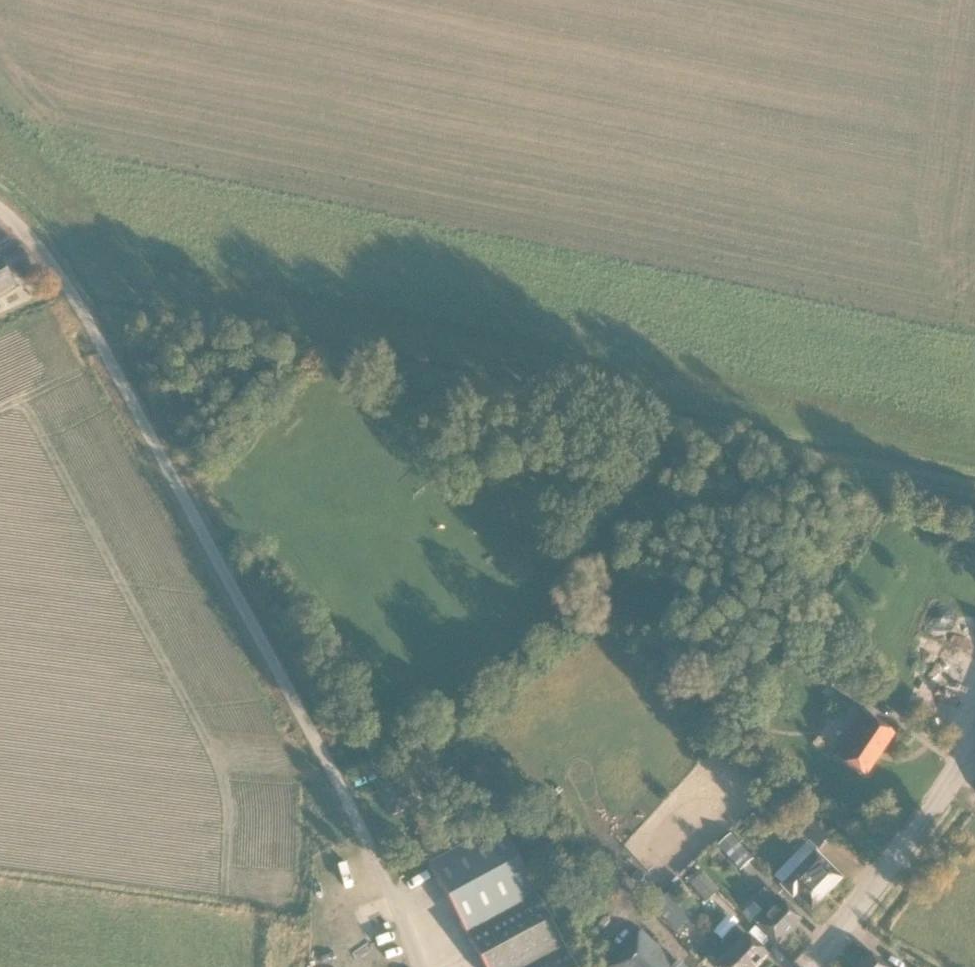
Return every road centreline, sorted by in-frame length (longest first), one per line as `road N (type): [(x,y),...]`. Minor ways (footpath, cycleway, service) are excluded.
road 1 (unclassified): [(420,966),(389,885),(105,352),(55,268),(0,210)]
road 2 (tertiary): [(807,966),(944,795),(974,739)]

